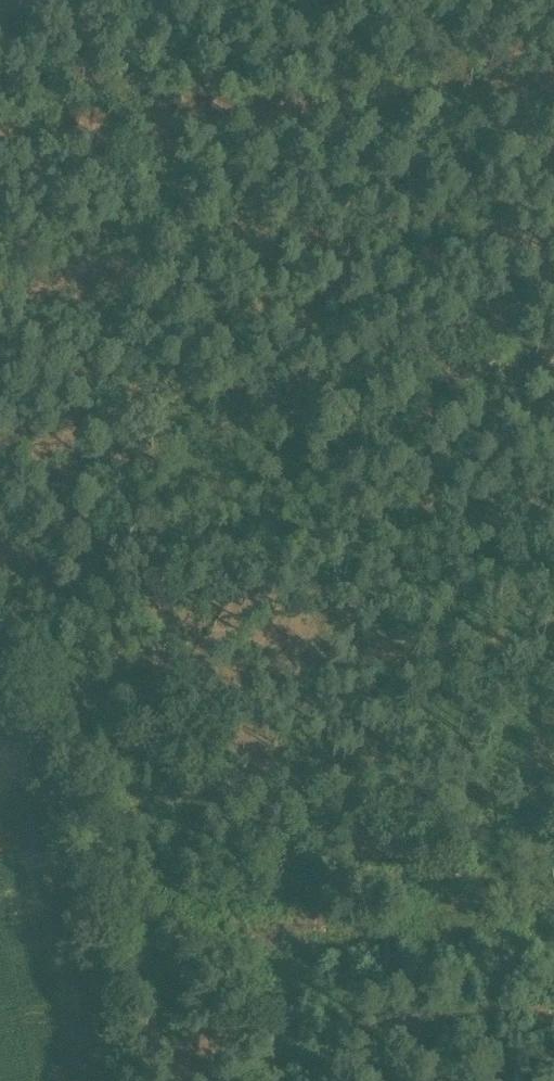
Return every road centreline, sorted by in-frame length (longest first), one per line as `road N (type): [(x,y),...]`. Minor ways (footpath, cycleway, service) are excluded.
road 1 (track): [(154,0),(0,46)]

